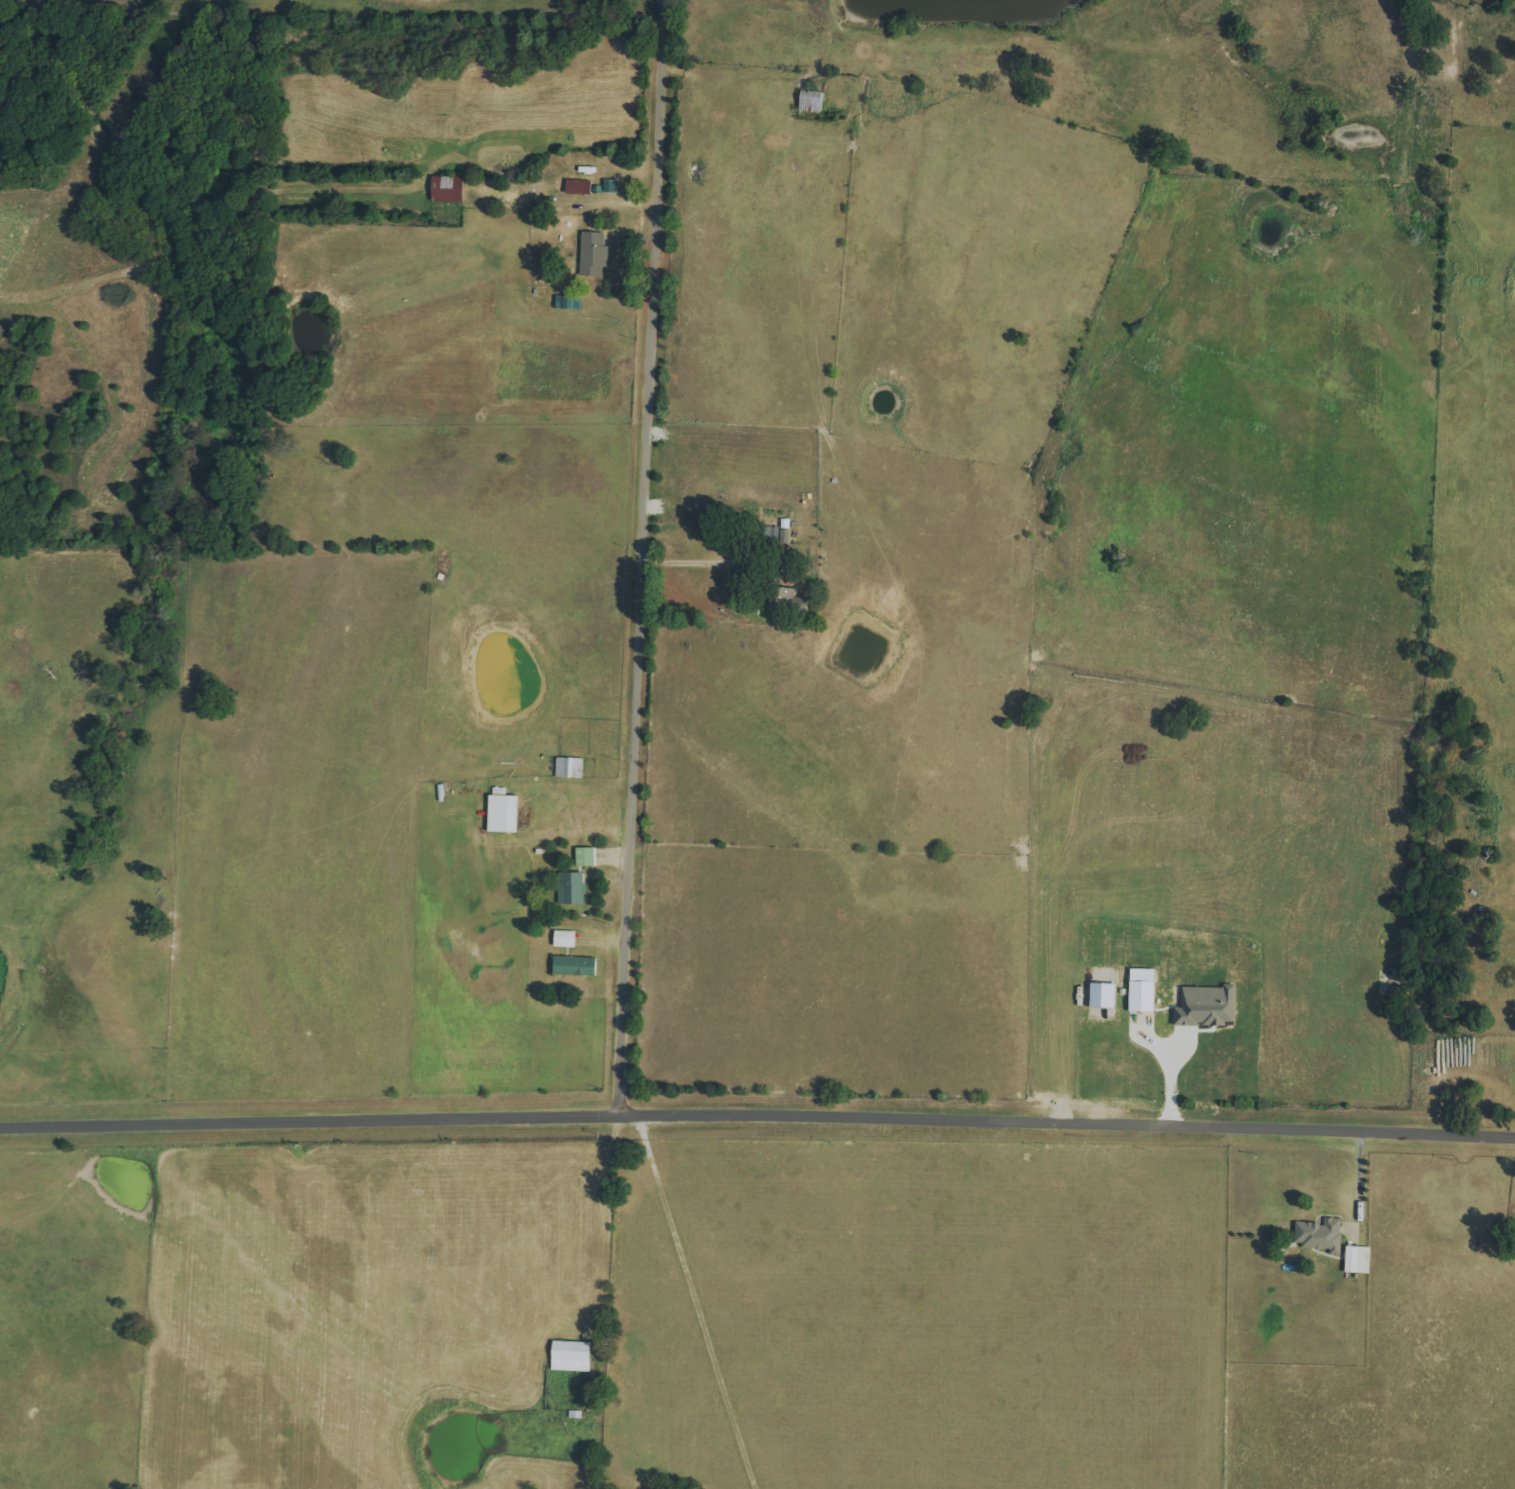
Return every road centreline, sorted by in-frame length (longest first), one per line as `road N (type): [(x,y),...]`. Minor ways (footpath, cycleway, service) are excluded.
road 1 (residential): [(0,1131),(625,1112),(1514,1129)]
road 2 (residential): [(625,1112),(661,0)]

